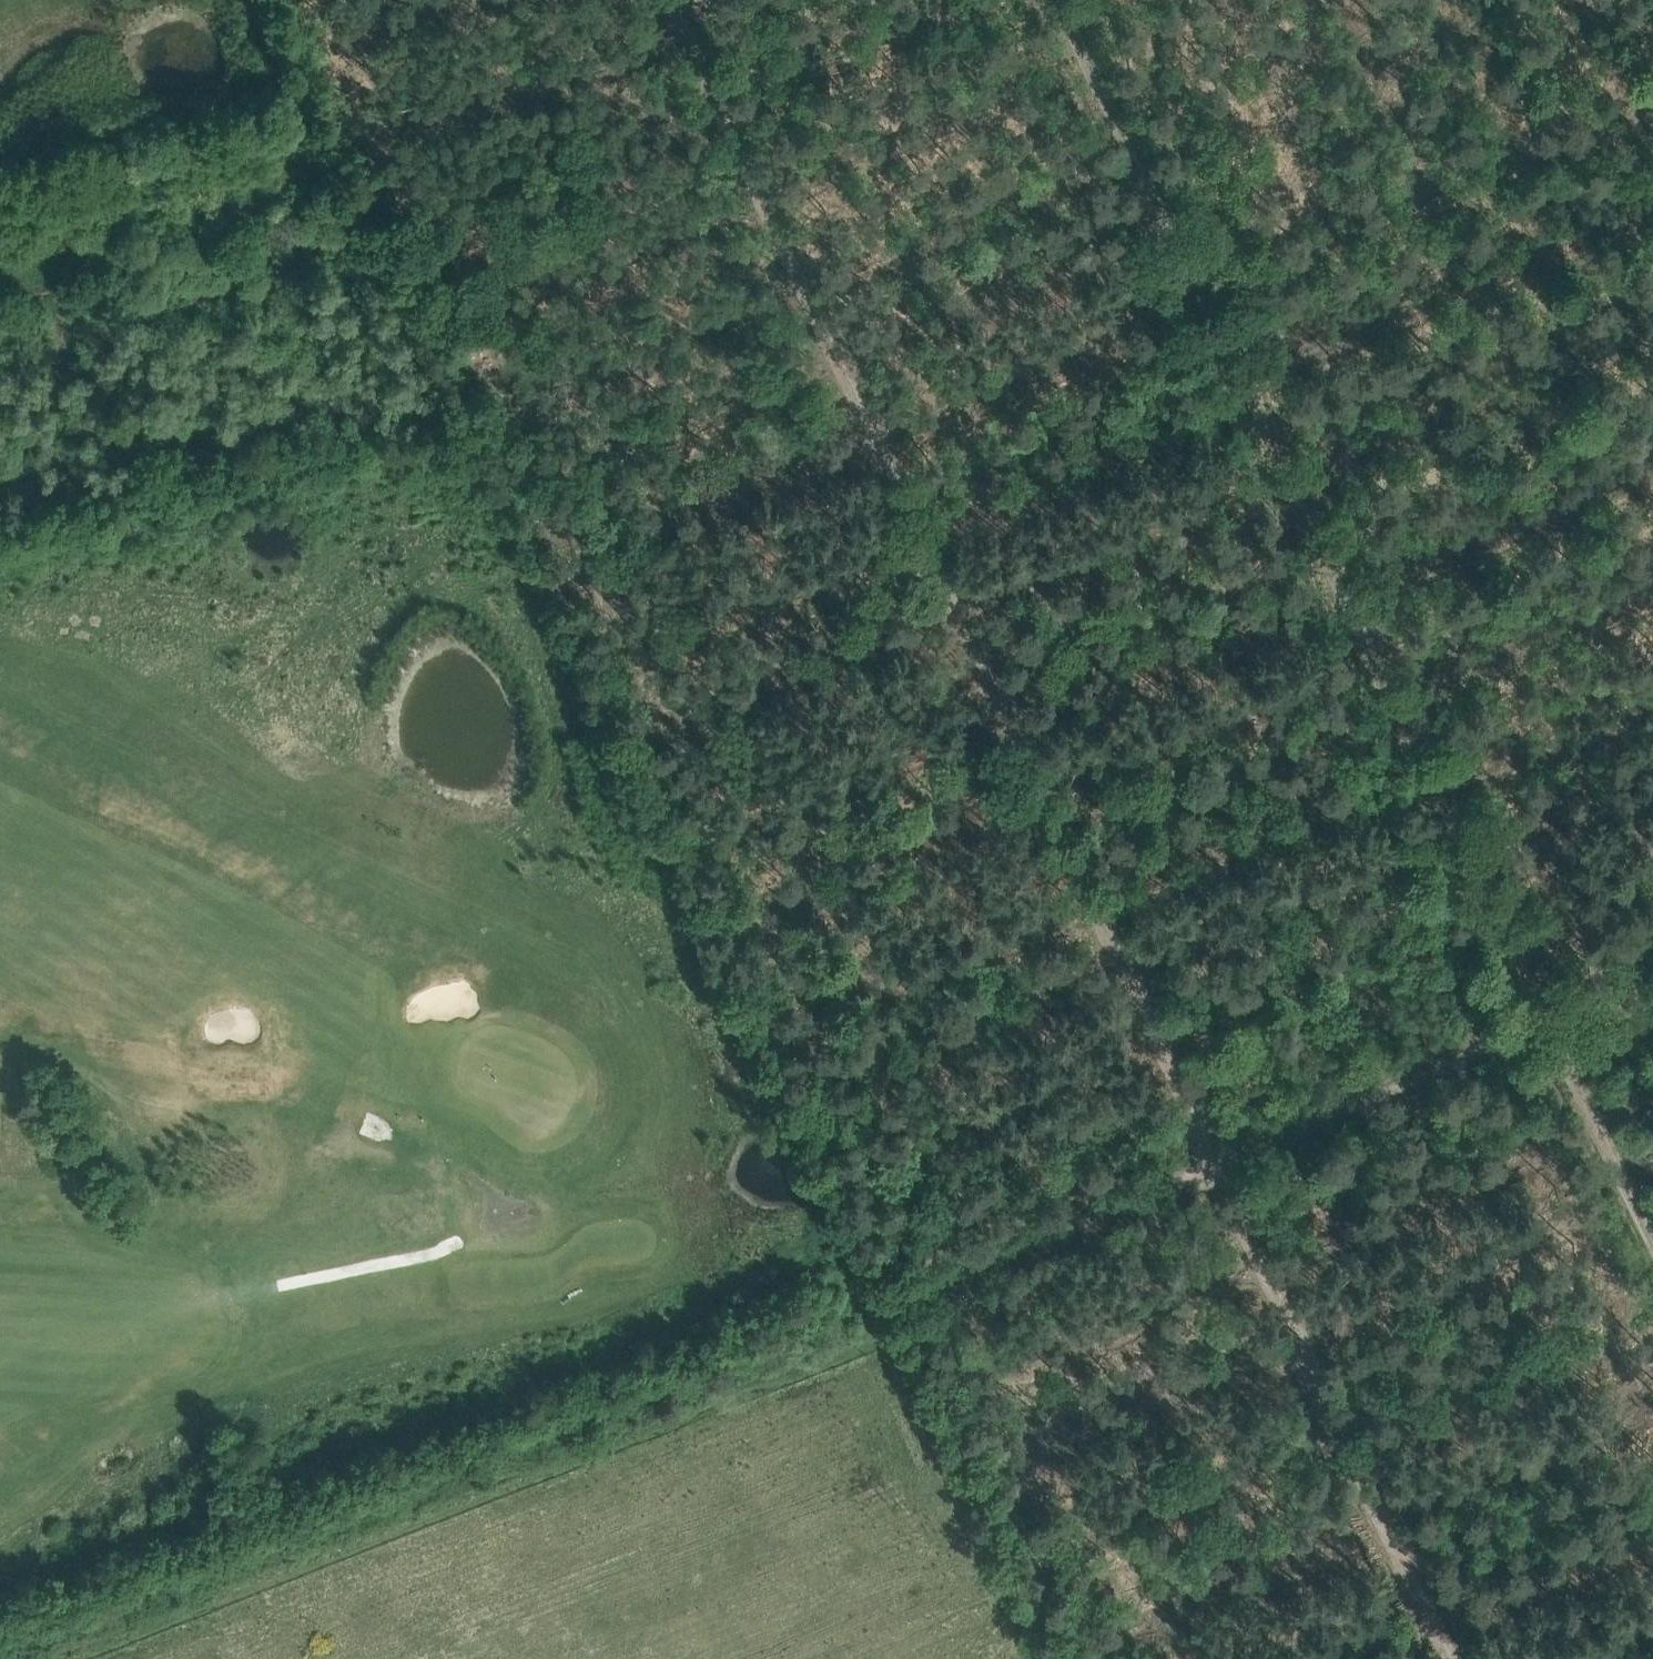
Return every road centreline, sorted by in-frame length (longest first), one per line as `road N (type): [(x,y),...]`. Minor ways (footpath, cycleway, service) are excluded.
road 1 (track): [(0,1056),(56,1059),(83,1070),(140,1120),(224,1113),(254,1123),(281,1147),(286,1180),(274,1207),(253,1218),(89,1215),(0,1190)]
road 2 (track): [(1450,1658),(1212,1153)]

